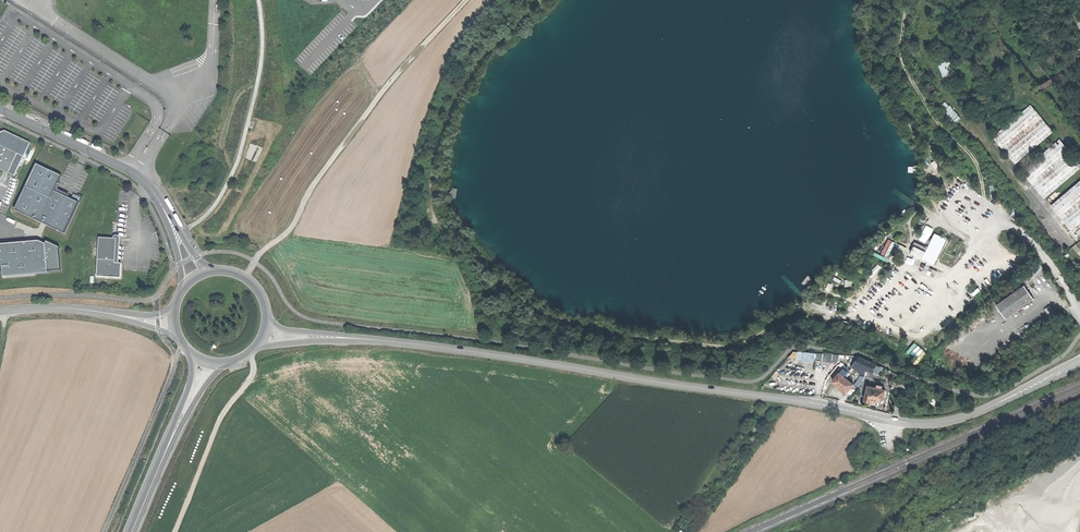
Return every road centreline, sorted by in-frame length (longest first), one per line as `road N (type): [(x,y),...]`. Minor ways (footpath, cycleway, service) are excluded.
road 1 (track): [(542,0),(488,51),(457,98),(434,169),(433,215),(446,229),(535,308),(631,336),(732,347),(780,322),(848,317)]
road 2 (secondary): [(389,342),(918,424),(988,408)]
road 3 (track): [(468,0),(381,94),(293,227),(254,262)]
road 4 (track): [(1079,254),(954,102),(934,70),(925,0)]
road 5 (track): [(989,206),(970,155),(935,122),(903,64),(904,0)]
road 6 (track): [(248,355),(253,370),(217,424),(174,531)]
road 7 (trunk): [(133,531),(174,439),(226,364)]
road 8 (tertiary): [(161,206),(128,169),(0,109)]
road 9 (track): [(106,531),(178,356)]
road 10 (trunk): [(191,354),(189,383),(128,531)]
road 11 (secondary): [(257,347),(389,342)]
road 12 (secondary): [(389,342),(289,330),(267,318)]

